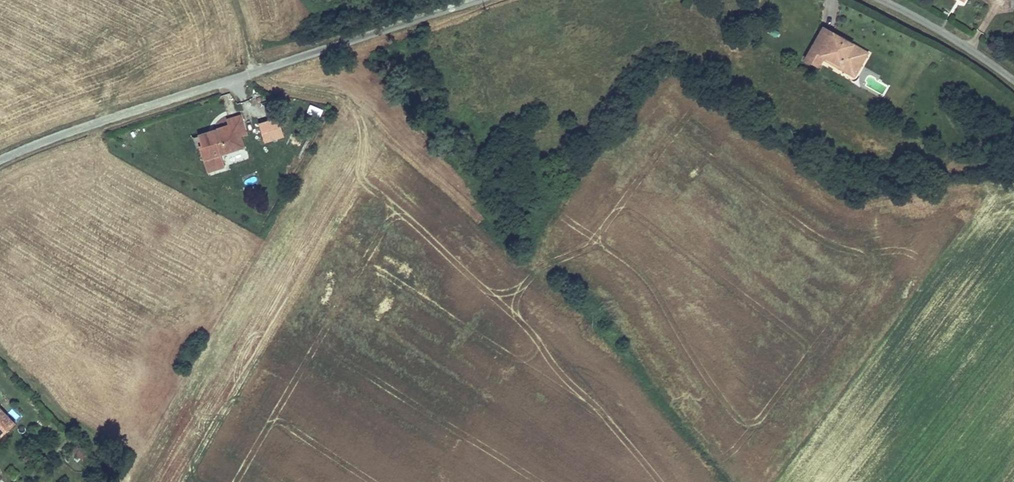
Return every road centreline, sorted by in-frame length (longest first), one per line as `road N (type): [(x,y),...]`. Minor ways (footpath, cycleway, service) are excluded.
road 1 (residential): [(475,0),(0,161)]
road 2 (residential): [(1013,81),(880,0)]

